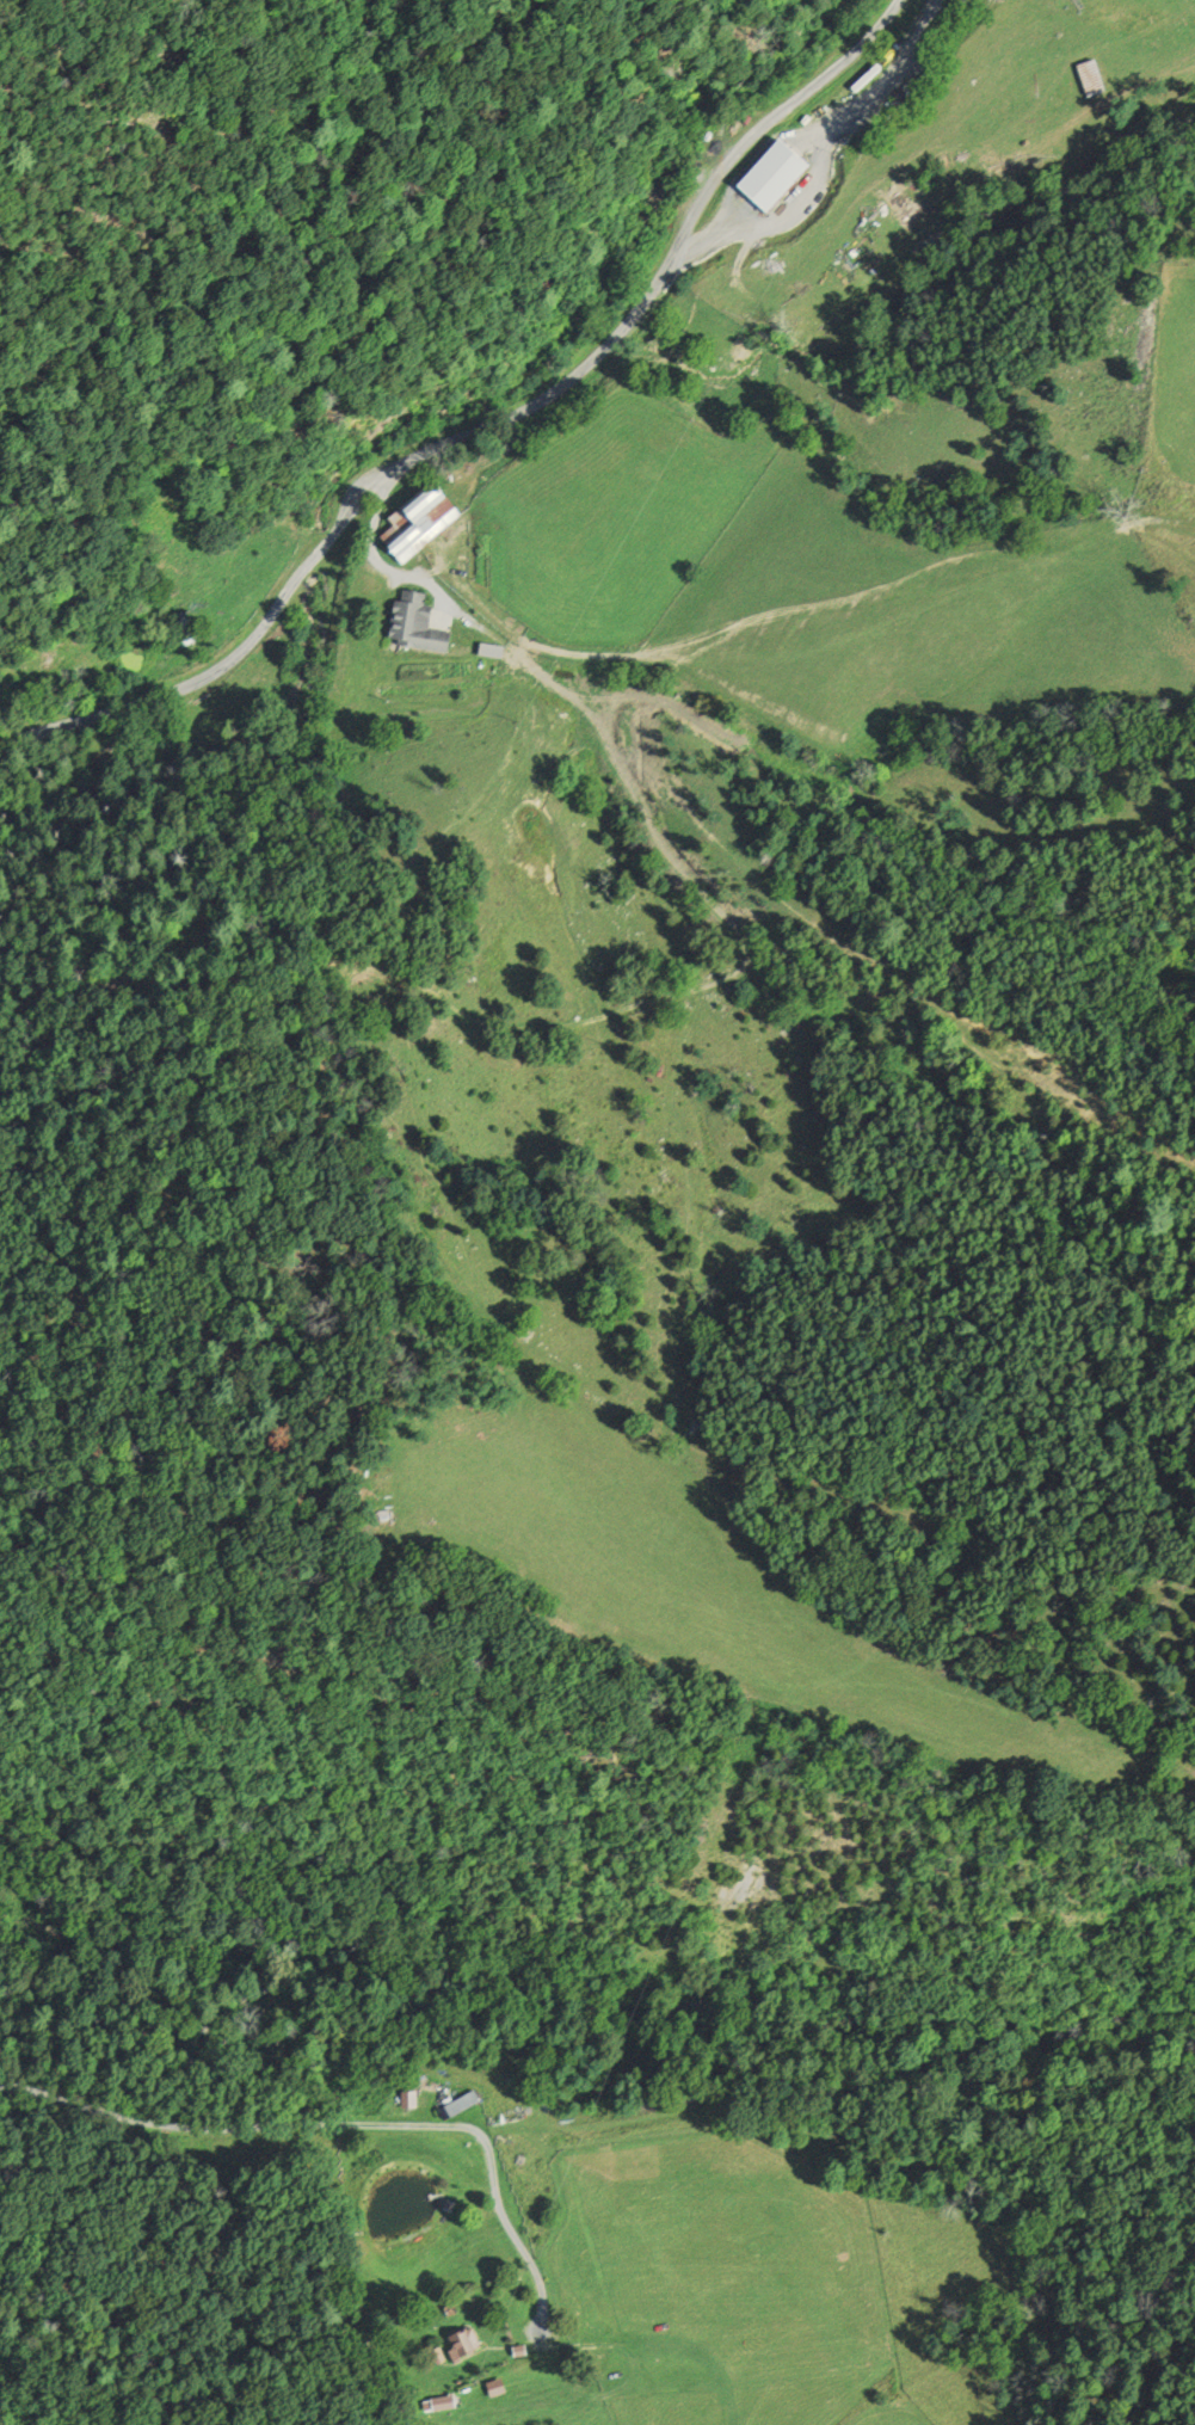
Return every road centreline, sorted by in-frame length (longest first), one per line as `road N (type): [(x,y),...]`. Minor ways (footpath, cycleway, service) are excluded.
road 1 (residential): [(0,742),(197,681),(232,659),(387,475),(561,387),(634,312),(739,148),(899,0)]

